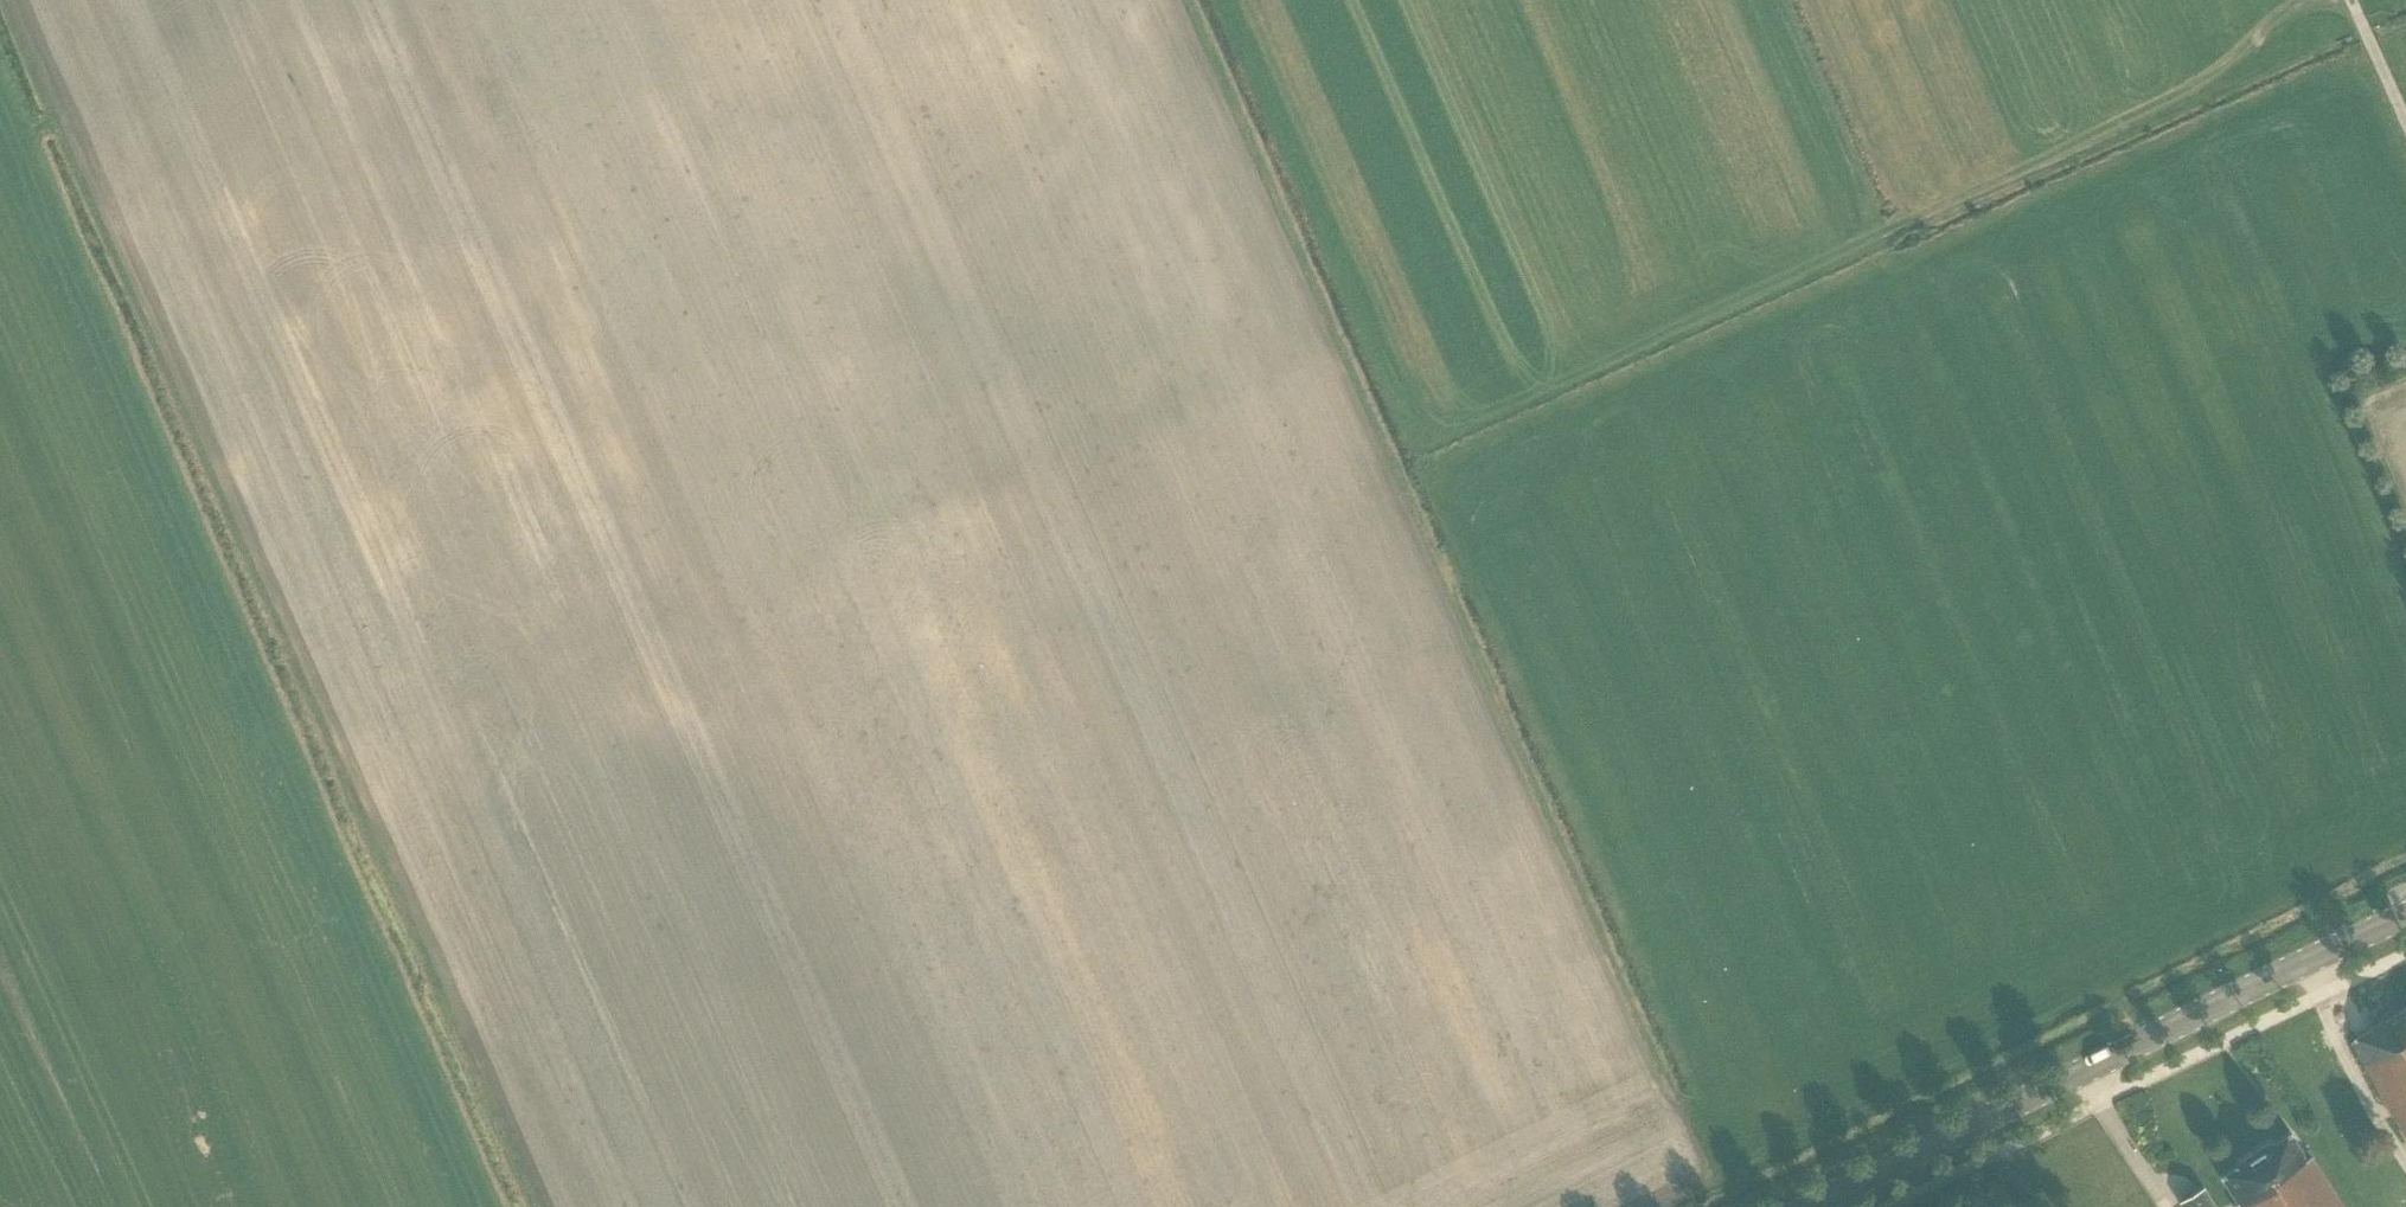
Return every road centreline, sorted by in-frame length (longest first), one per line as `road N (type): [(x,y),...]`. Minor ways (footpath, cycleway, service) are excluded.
road 1 (tertiary): [(1823,1206),(2405,919)]

